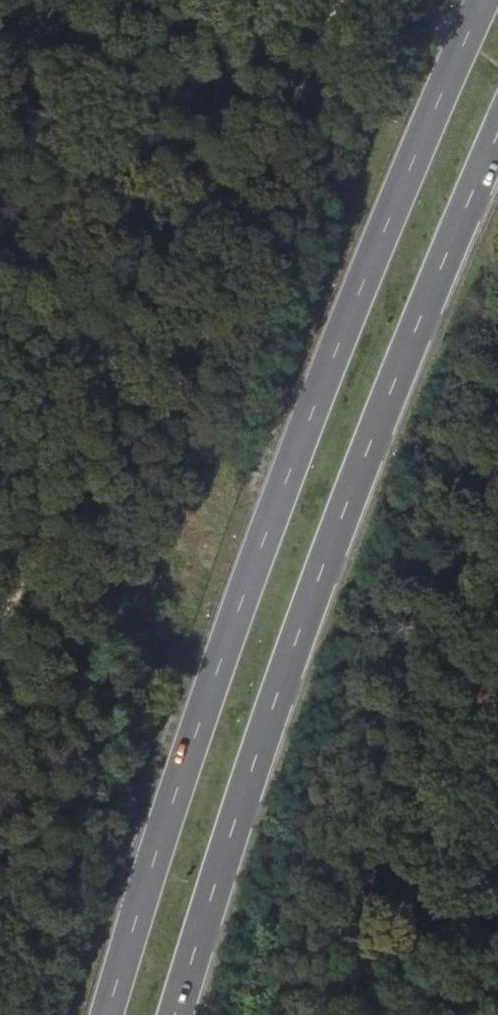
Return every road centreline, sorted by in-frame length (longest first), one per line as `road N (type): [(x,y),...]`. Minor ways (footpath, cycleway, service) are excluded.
road 1 (primary): [(483,0),(349,306),(190,737),(104,1014)]
road 2 (primary): [(173,1014),(248,760),(407,332),(497,124)]
road 3 (track): [(464,39),(319,10),(309,0)]

